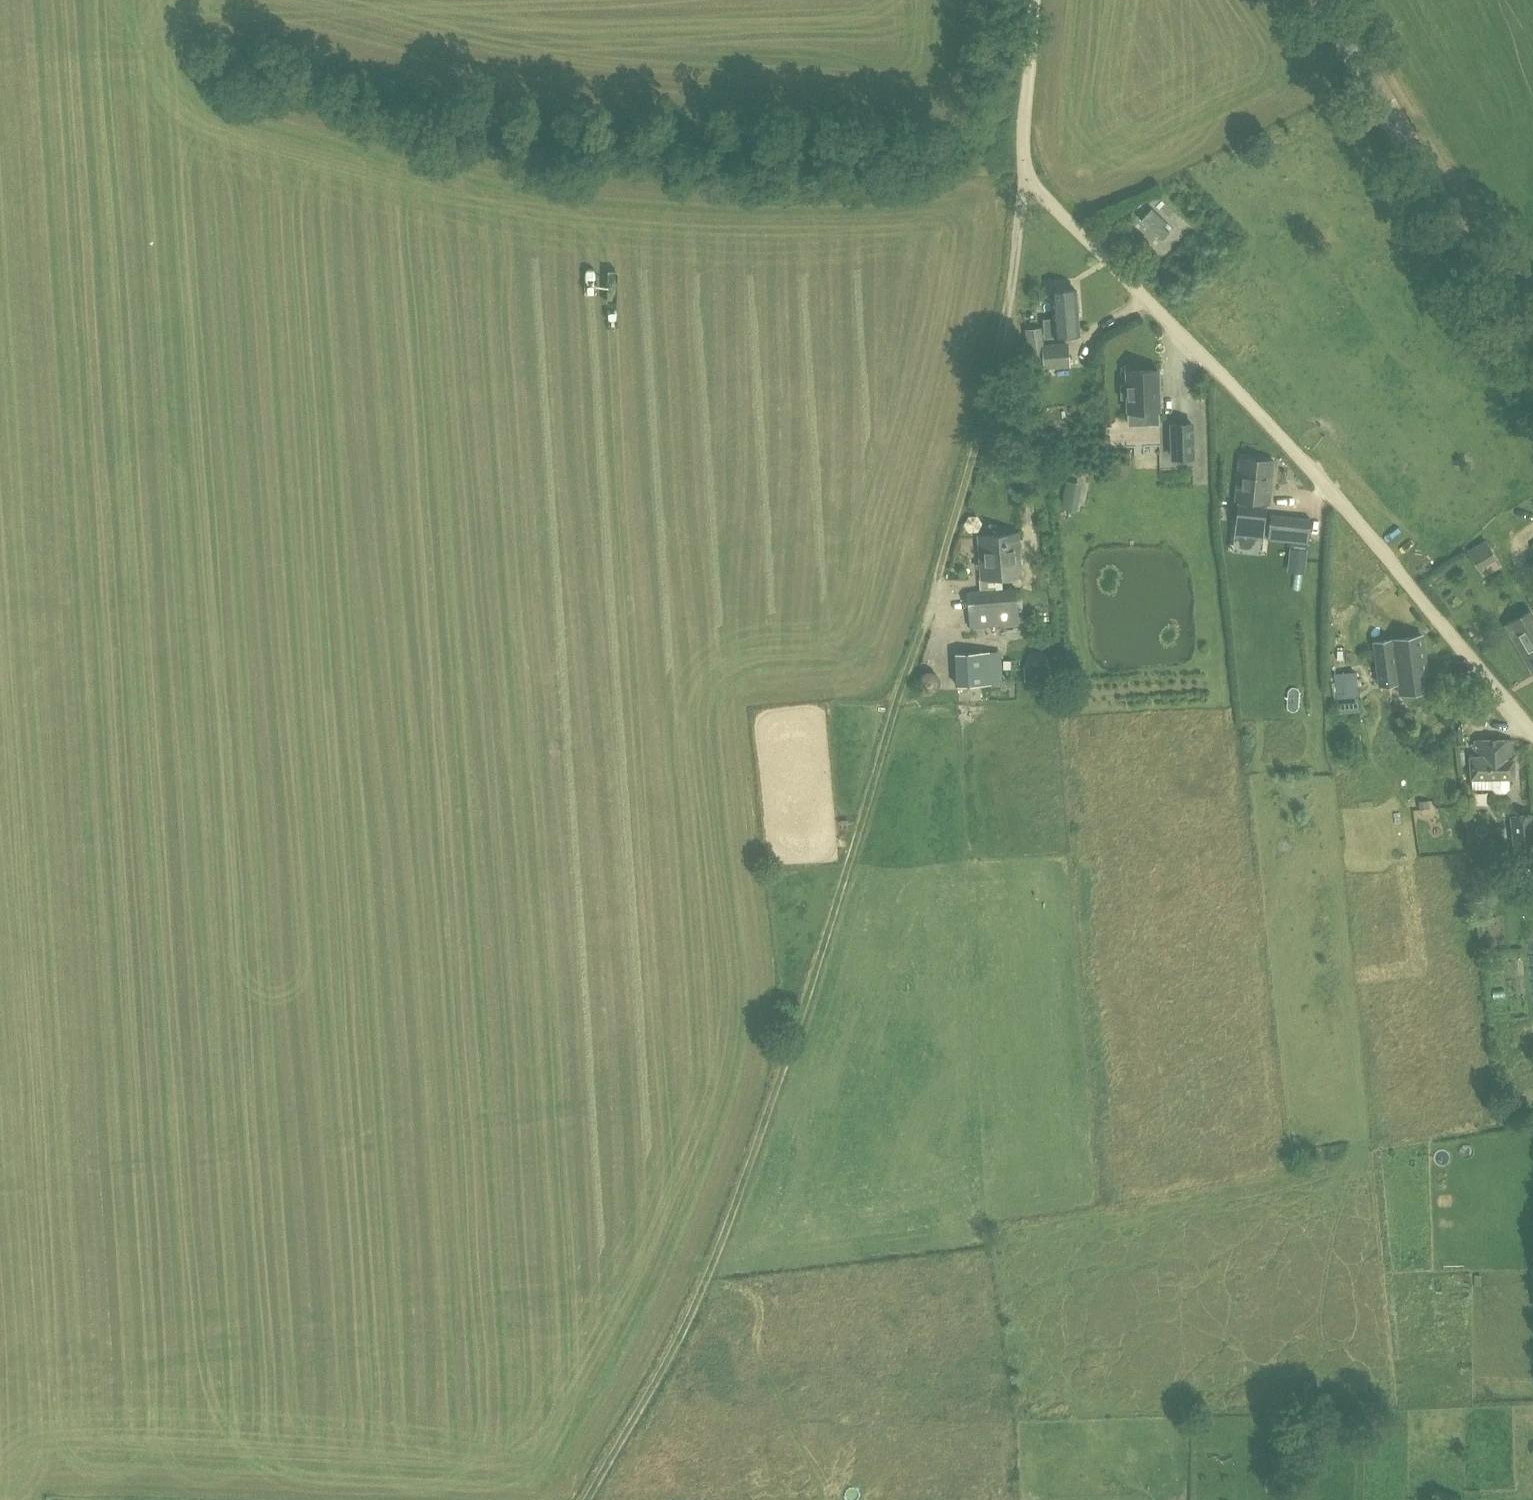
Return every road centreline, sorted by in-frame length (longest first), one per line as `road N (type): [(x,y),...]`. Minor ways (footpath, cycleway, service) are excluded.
road 1 (track): [(588,1499),(710,1271),(825,942),(977,439),(1009,301),(1025,173)]
road 2 (track): [(1532,735),(1317,480),(1025,173)]
road 3 (secondary): [(1532,357),(1321,0)]
road 4 (track): [(1025,173),(1031,0)]

